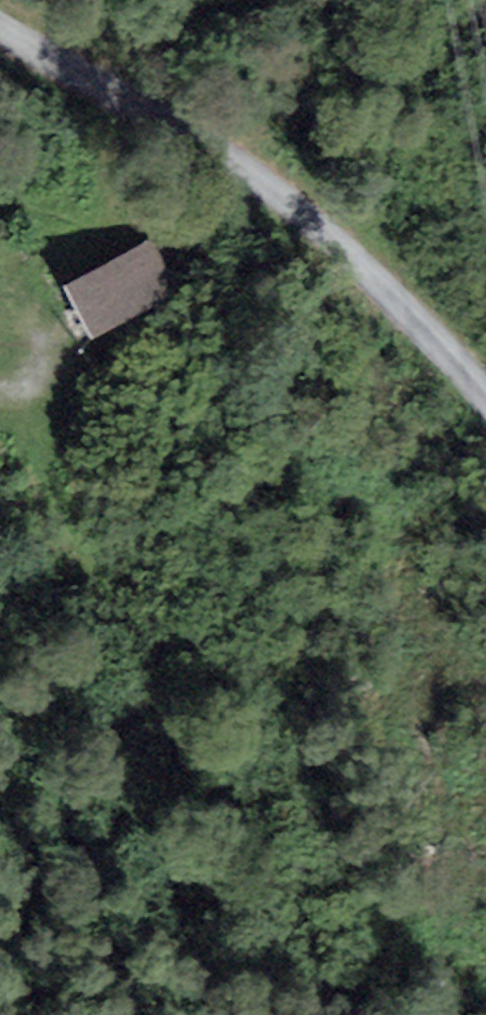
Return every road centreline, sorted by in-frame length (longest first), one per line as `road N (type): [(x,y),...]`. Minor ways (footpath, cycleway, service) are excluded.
road 1 (unclassified): [(485,396),(363,263),(285,200),(0,28)]
road 2 (track): [(181,699),(0,402)]
road 3 (track): [(216,1014),(179,902),(181,699)]

